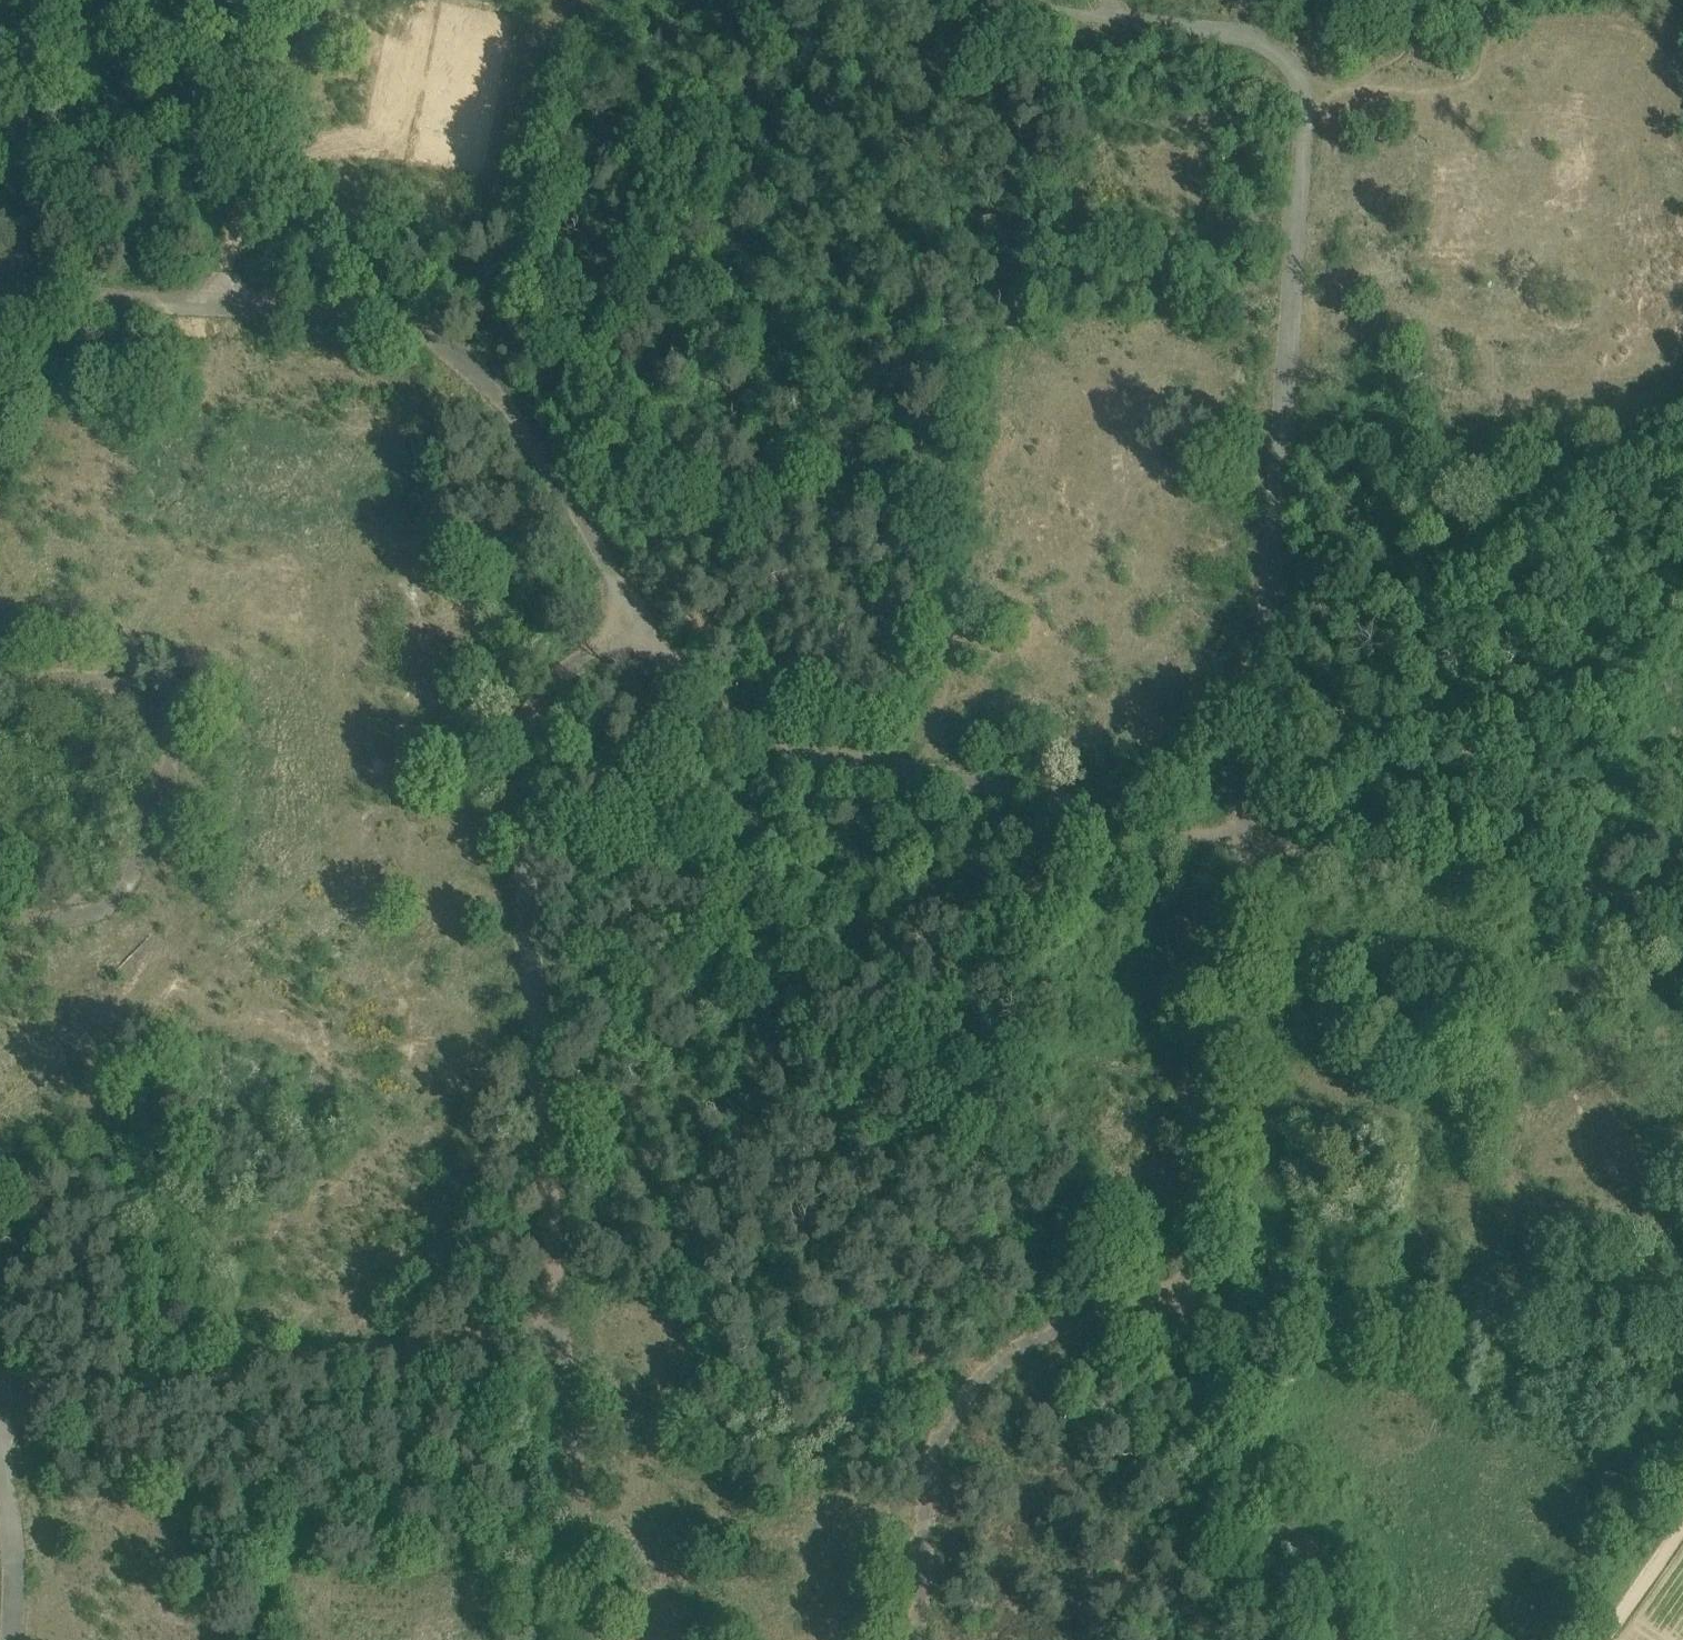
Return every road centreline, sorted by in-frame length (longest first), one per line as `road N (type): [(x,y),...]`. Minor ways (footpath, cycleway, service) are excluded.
road 1 (unclassified): [(1682,896),(1316,850),(1178,812),(771,736),(747,716),(703,648),(675,623),(651,613),(629,618),(613,579),(504,417),(433,338),(381,314),(196,296),(0,292)]
road 2 (track): [(1682,1528),(1605,1639)]

